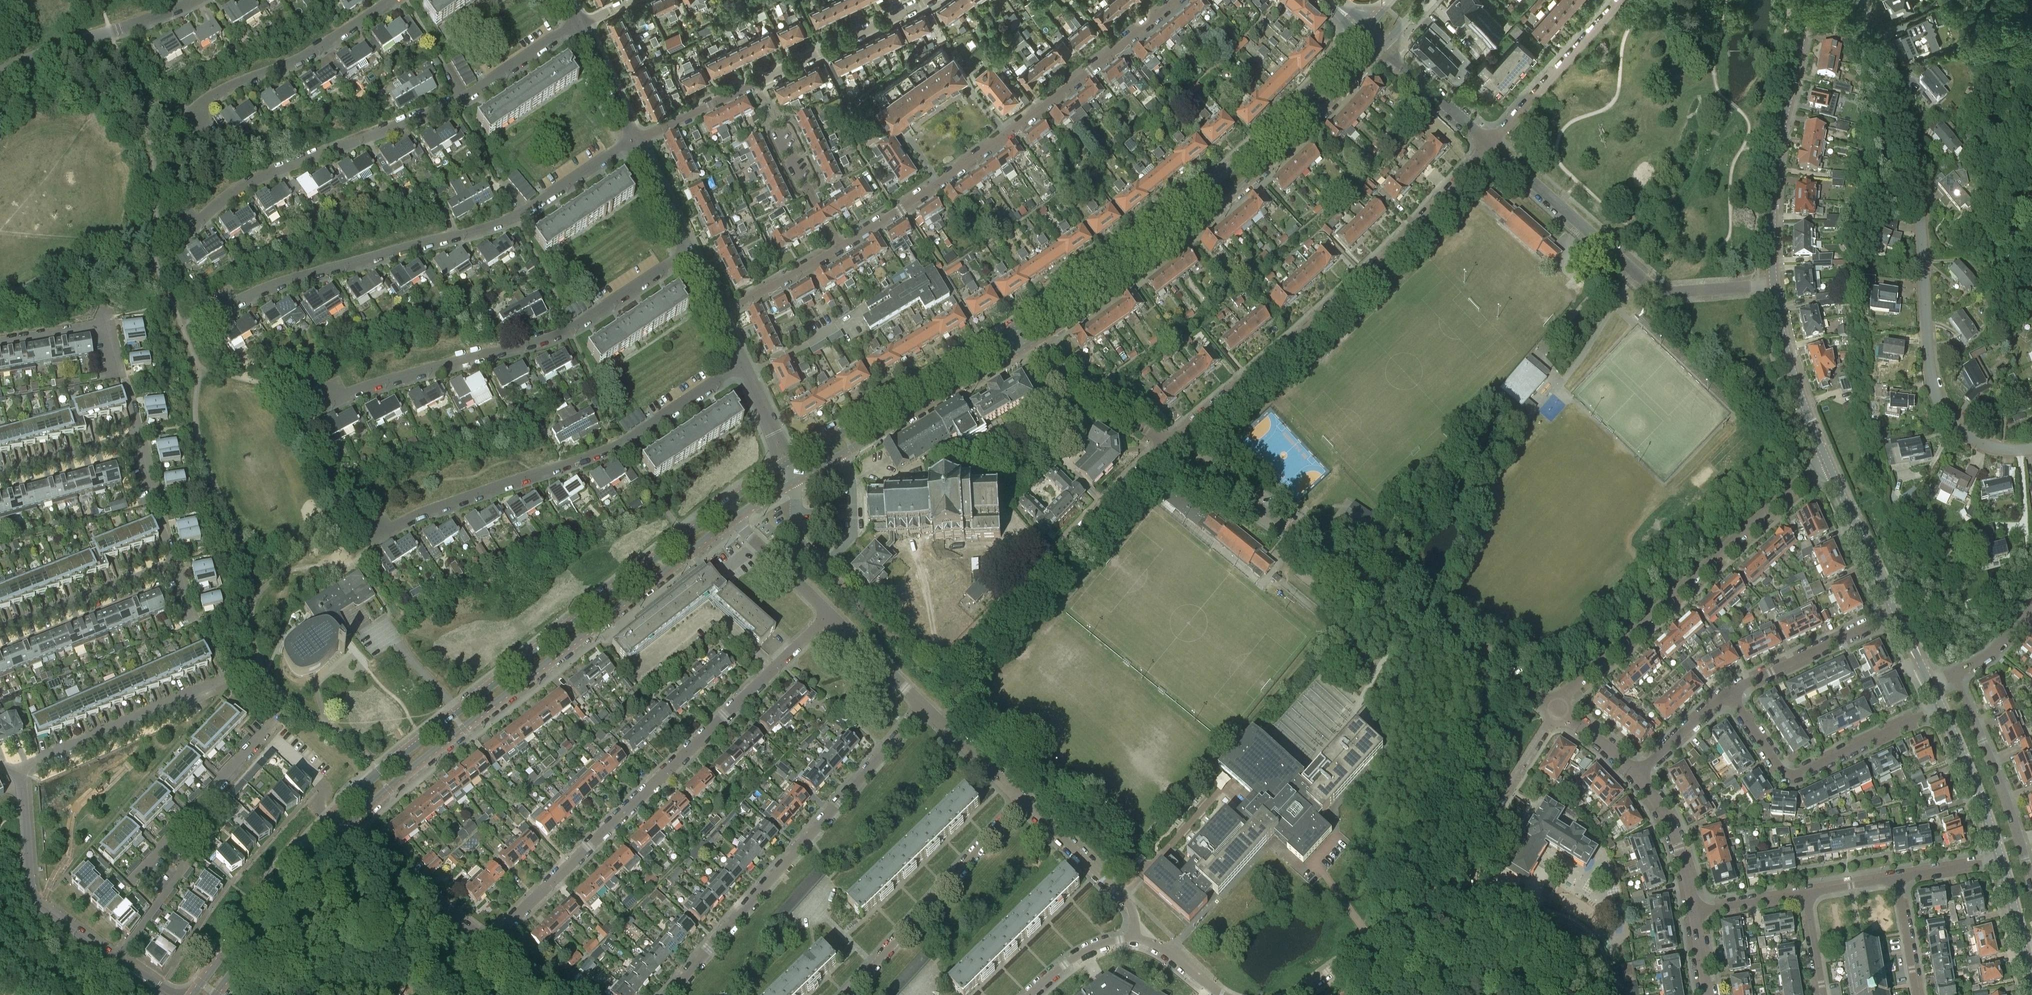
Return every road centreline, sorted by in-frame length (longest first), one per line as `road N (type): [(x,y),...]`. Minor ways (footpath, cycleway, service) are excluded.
road 1 (residential): [(1167,443),(936,672),(799,541),(796,480)]
road 2 (residential): [(2031,448),(1977,441),(1939,401),(1928,359),(1915,166),(1862,0)]
road 3 (tertiary): [(720,505),(328,819)]
road 4 (tertiary): [(344,830),(734,520)]
road 5 (residential): [(1558,709),(1167,443)]
road 6 (residential): [(829,615),(490,941)]
road 7 (tertiary): [(1031,344),(1236,192),(1382,46)]
road 8 (residential): [(213,314),(282,283),(499,223),(635,140)]
road 9 (tertiary): [(1365,32),(1223,173),(1019,325)]
road 10 (residential): [(186,231),(252,180),(455,103),(580,24)]
road 11 (residential): [(1489,145),(1370,268),(1167,443)]
road 12 (residential): [(840,247),(1005,134),(1175,0)]
road 13 (residential): [(312,410),(570,329),(688,250)]
road 14 (residential): [(375,539),(435,508),(624,442),(743,364)]
road 15 (residential): [(667,994),(923,706)]
road 16 (residential): [(1558,709),(1589,671),(1826,458)]
road 17 (residential): [(1774,285),(1659,291),(1489,145)]
road 18 (residential): [(635,140),(926,0)]
road 19 (tertiary): [(1774,285),(1776,155),(1805,0)]
road 20 (tertiary): [(796,480),(1031,344)]
road 21 (tertiary): [(1019,325),(786,461)]
road 22 (residential): [(1942,705),(1788,774),(1729,692)]
road 23 (residential): [(1022,801),(847,994)]
road 24 (residential): [(207,136),(197,110),(208,98),(294,62),(391,0)]
road 25 (residential): [(118,961),(32,892),(18,772)]
road 26 (residential): [(1435,897),(1558,709)]
road 27 (residential): [(18,772),(221,679)]
road 28 (tertiary): [(328,819),(192,994)]
road 29 (residential): [(1610,994),(1597,952),(1578,929),(1549,916),(1435,897)]
road 30 (residential): [(2031,880),(1954,673)]
road 31 (tertiary): [(216,994),(344,830)]
road 32 (residential): [(0,73),(193,0)]
road 33 (residential): [(0,472),(129,437),(151,499)]
road 34 (residential): [(1621,0),(1489,145)]
road 35 (residential): [(1729,692),(1896,612)]
road 36 (residential): [(0,629),(173,563)]
road 37 (residential): [(1136,940),(1126,902),(1022,801)]
road 38 (residential): [(344,830),(490,941)]
road 39 (tertiary): [(1826,458),(1787,352),(1774,285)]
road 40 (tertiary): [(1896,612),(1826,458)]
road 41 (residential): [(1167,443),(1031,344)]
road 42 (residential): [(1298,994),(1435,897)]
road 43 (tertiary): [(2001,859),(1942,705)]
road 44 (residential): [(161,846),(269,724)]
road 45 (residential): [(0,341),(92,326),(102,331),(115,375)]
road 46 (residential): [(1693,910),(1669,824),(1635,774)]
road 47 (residential): [(1489,145),(1382,46)]
road 48 (residential): [(118,961),(182,872),(161,846)]
road 49 (residential): [(719,314),(840,247)]
road 50 (residential): [(1022,801),(923,706)]
road 51 (residential): [(829,615),(734,520)]
road 52 (residential): [(923,706),(829,615)]
road 53 (residential): [(840,247),(779,132)]
road 54 (residential): [(635,140),(580,24)]
road 55 (residential): [(1635,774),(1729,692)]
road 56 (residential): [(688,250),(635,140)]
road 57 (residential): [(1030,994),(1082,953),(1136,940)]

